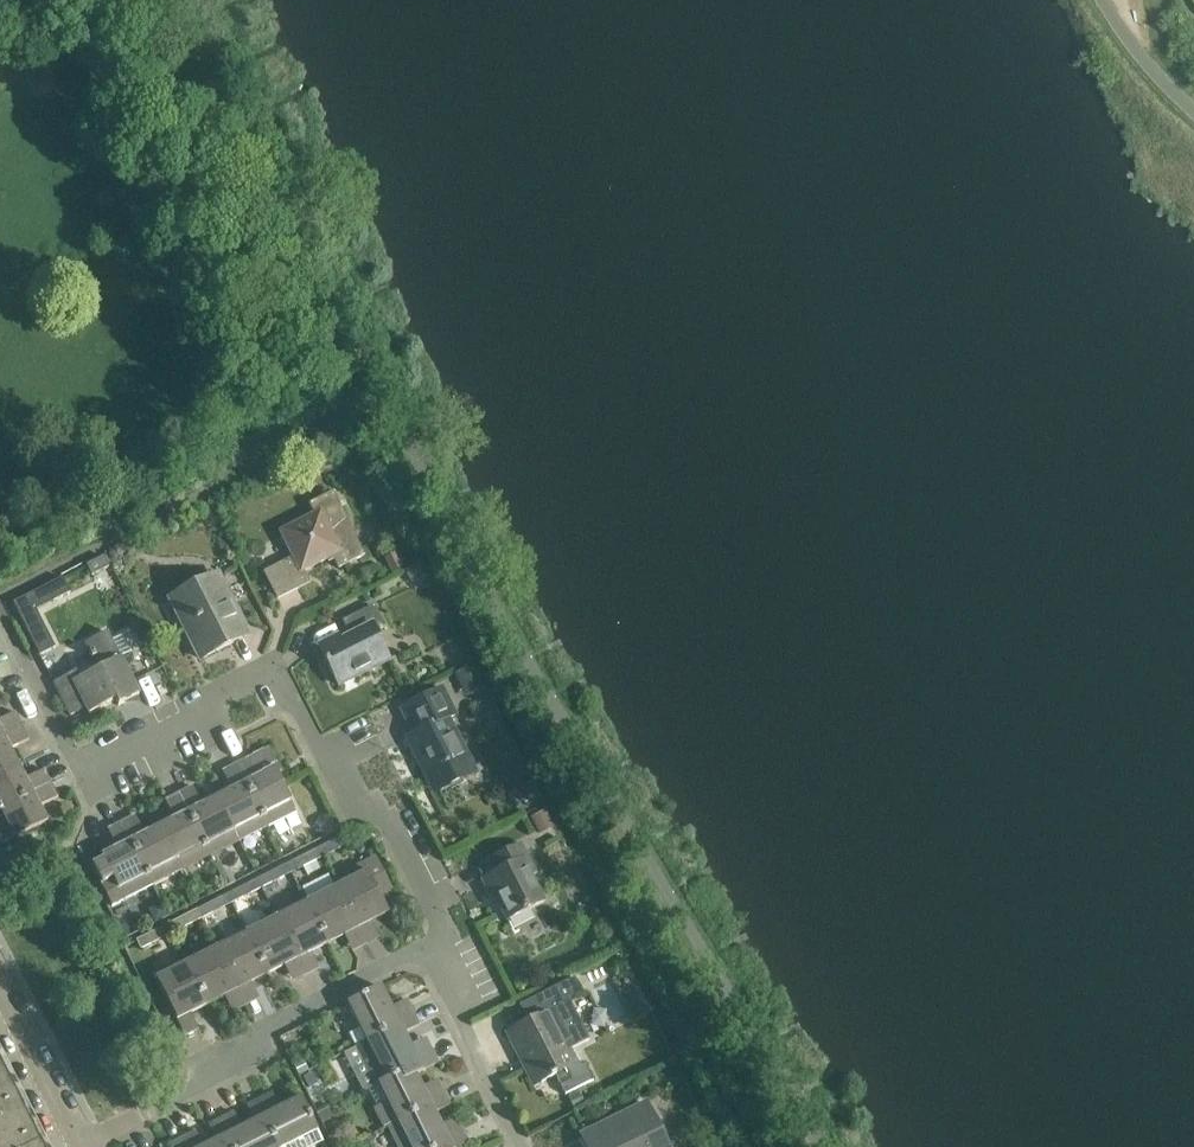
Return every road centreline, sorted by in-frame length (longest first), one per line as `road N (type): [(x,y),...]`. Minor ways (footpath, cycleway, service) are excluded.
road 1 (residential): [(423,950),(444,931),(439,910),(390,813),(343,785),(275,669),(73,767),(0,628)]
road 2 (residential): [(83,1142),(198,1083),(265,1028),(423,950)]
road 3 (residential): [(523,1146),(423,950)]
road 4 (residential): [(83,1142),(0,984)]

